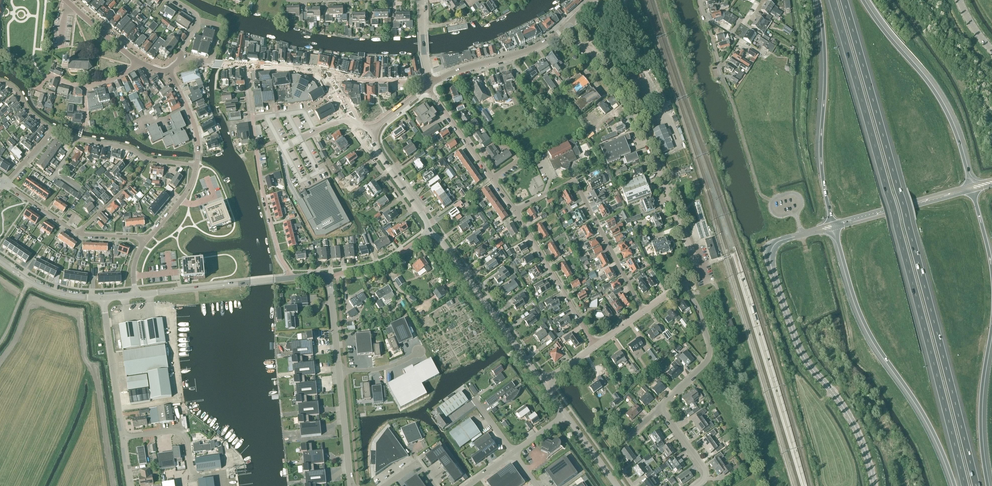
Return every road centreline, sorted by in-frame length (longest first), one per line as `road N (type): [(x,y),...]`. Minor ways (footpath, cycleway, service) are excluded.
road 1 (motorway): [(830,0),(964,485)]
road 2 (motorway): [(976,485),(844,0)]
road 3 (secondary): [(874,485),(851,420),(797,343),(771,266),(774,244),(816,231)]
road 4 (unclassified): [(683,283),(692,252),(640,124),(567,26)]
road 5 (motorway): [(834,229),(862,318),(927,420),(954,485)]
road 6 (motorway): [(819,0),(821,162),(833,223)]
road 7 (motorway): [(971,185),(940,97),(863,0)]
road 8 (residential): [(643,312),(575,184),(515,212)]
road 9 (unclassified): [(547,381),(428,231)]
road 10 (unclassified): [(252,118),(262,192),(290,278)]
road 11 (motorway): [(988,485),(980,410),(991,323)]
road 12 (residential): [(596,347),(515,212)]
road 13 (tertiary): [(428,87),(531,50),(567,26)]
road 14 (residential): [(515,212),(428,87)]
road 15 (residential): [(660,408),(710,354),(683,283)]
road 16 (secondary): [(834,229),(972,191)]
road 17 (secondary): [(971,185),(833,223)]
road 18 (unclassified): [(123,438),(103,298)]

